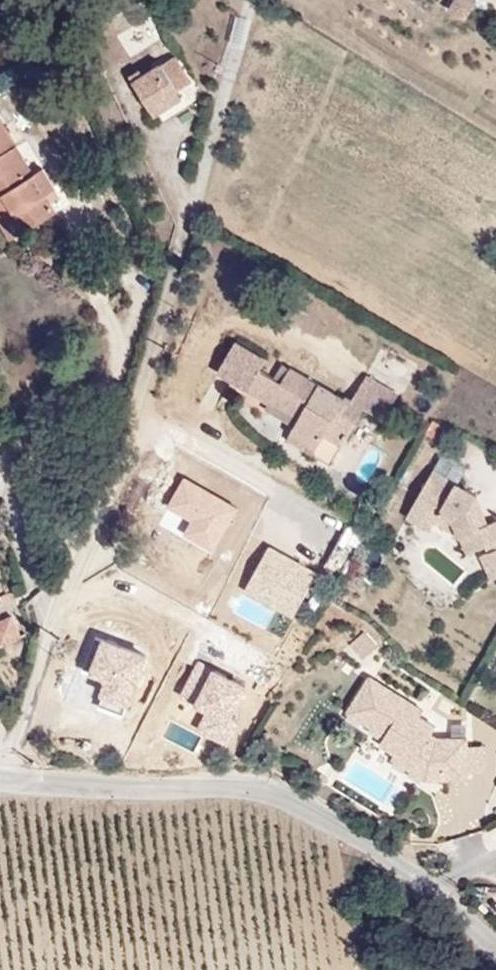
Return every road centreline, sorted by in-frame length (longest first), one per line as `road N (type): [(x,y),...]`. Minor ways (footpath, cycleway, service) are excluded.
road 1 (residential): [(4,777),(198,217),(251,0)]
road 2 (residential): [(4,777),(112,790),(248,787),(296,805),(438,884)]

